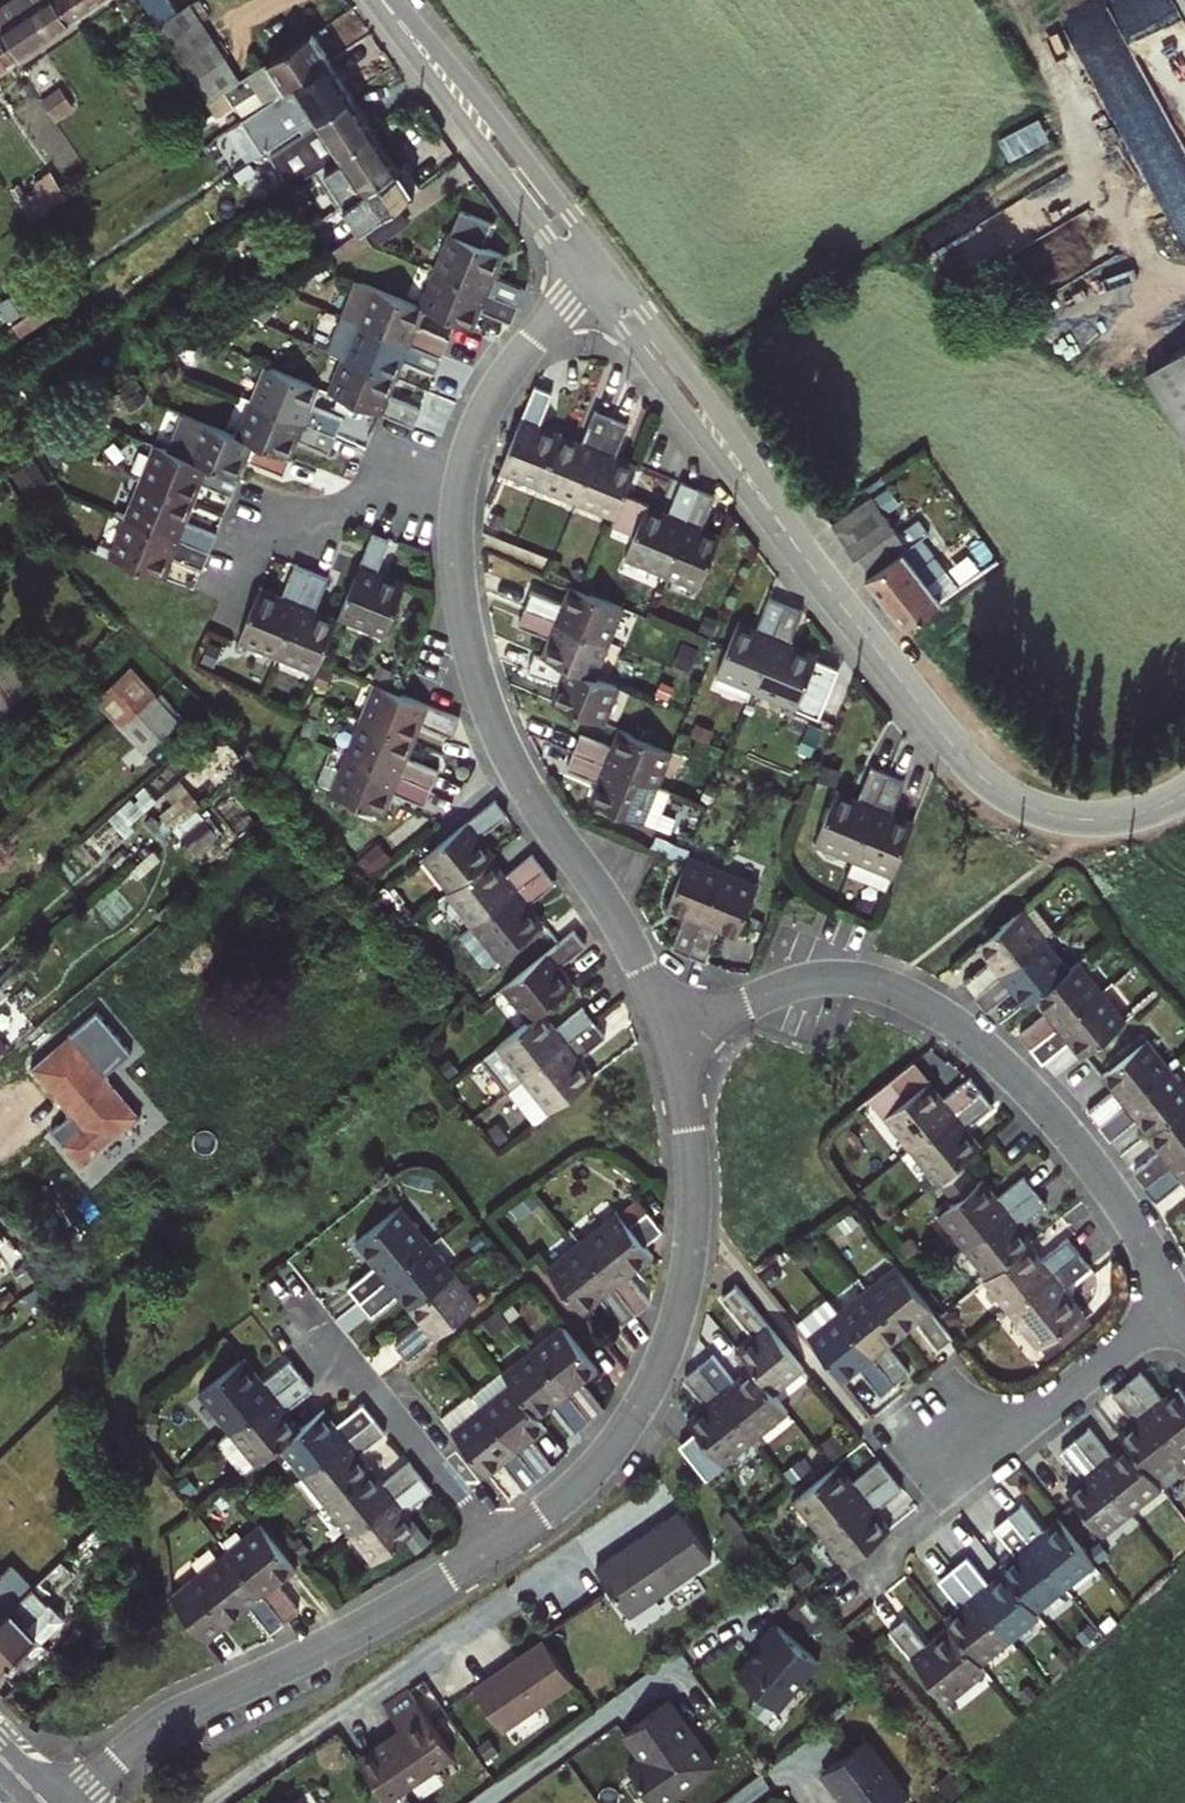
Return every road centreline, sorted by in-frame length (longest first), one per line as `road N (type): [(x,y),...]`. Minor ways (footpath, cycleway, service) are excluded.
road 1 (residential): [(598,273),(908,694),(988,783),(1050,813)]
road 2 (residential): [(667,1026),(825,979),(877,983),(936,1008),(1032,1093),(1134,1227),(1176,1304)]
road 3 (residential): [(667,1026),(636,948),(530,792),(484,702),(459,595),(461,478)]
road 4 (residential): [(496,1549),(570,1493),(611,1450),(679,1311),(693,1182),(667,1026)]
road 5 (residential): [(670,1507),(412,1666),(219,1802)]
road 6 (residential): [(69,1802),(174,1717),(345,1640),(496,1549)]
road 7 (residential): [(382,0),(598,273)]
road 8 (residential): [(296,1297),(496,1549)]
road 9 (residential): [(1176,1304),(940,1493)]
road 10 (residential): [(461,478),(476,425),(503,376),(598,273)]
road 11 (residential): [(461,478),(362,496),(240,541)]
road 12 (residential): [(1184,791),(1111,819),(1050,813)]

